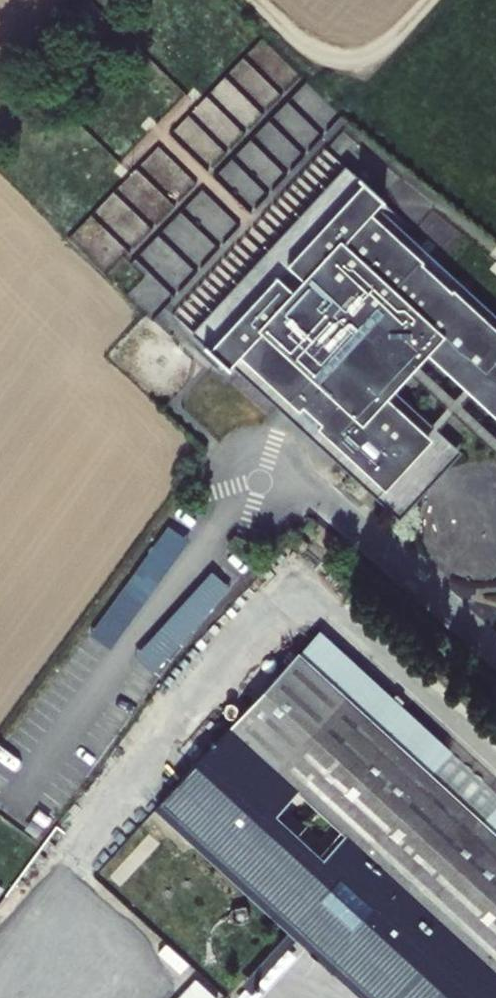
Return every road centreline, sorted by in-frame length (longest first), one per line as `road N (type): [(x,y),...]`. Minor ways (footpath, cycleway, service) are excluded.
road 1 (residential): [(495,767),(307,592),(122,784),(56,895),(184,997)]
road 2 (track): [(422,0),(370,53),(341,63),(259,0)]

